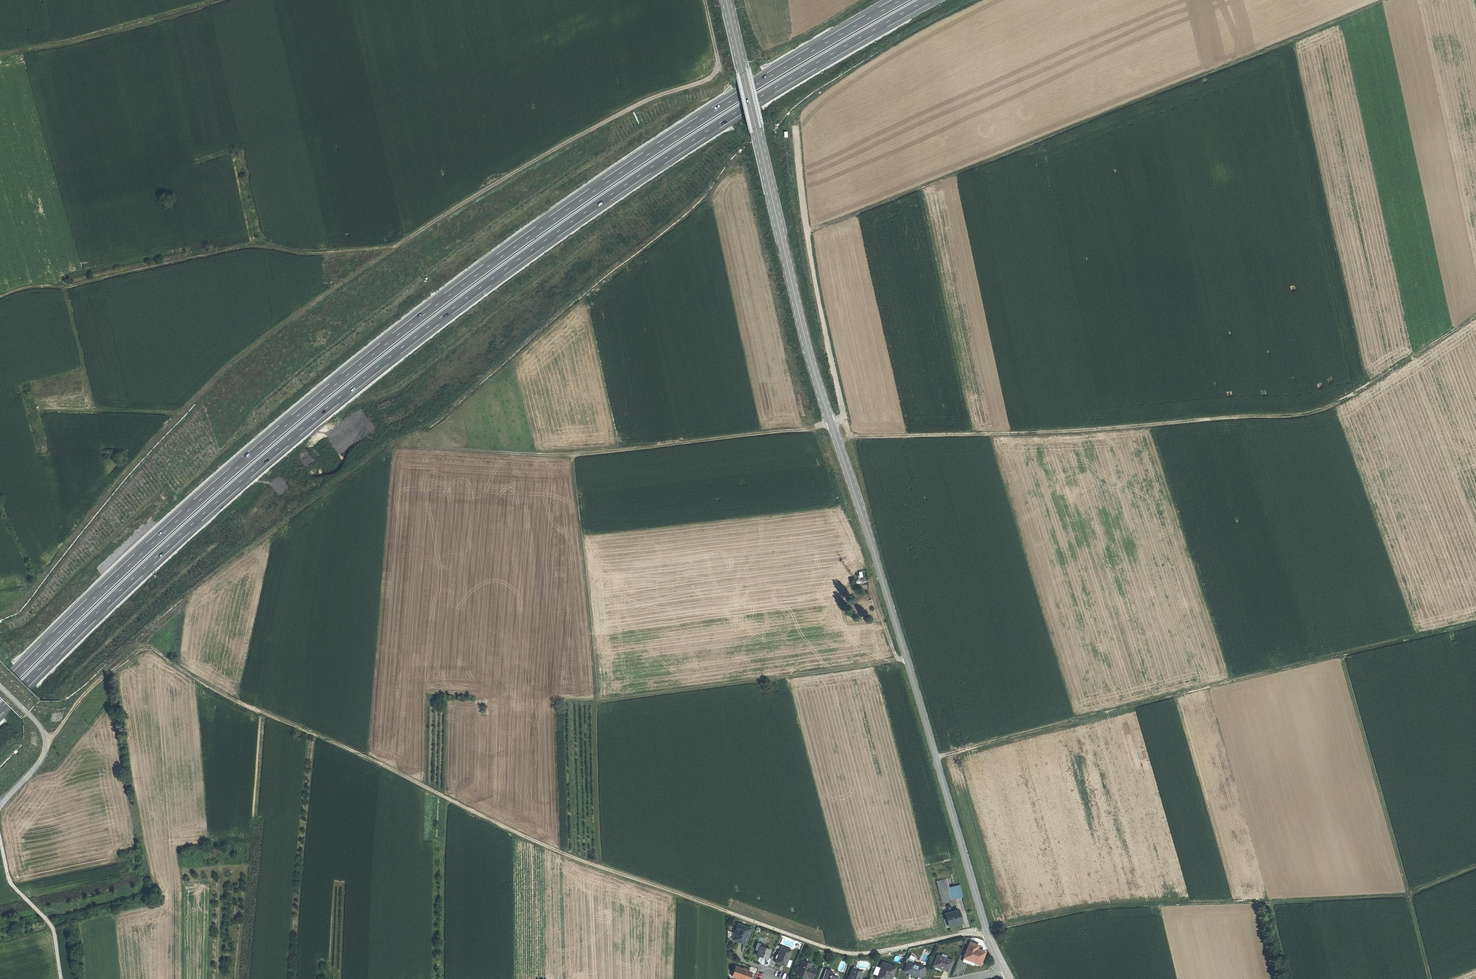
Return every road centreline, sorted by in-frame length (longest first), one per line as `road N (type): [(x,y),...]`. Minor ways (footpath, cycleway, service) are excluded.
road 1 (track): [(1382,0),(809,237),(844,416),(849,432),(873,436),(1302,416),(1329,410),(1475,316)]
road 2 (motorway): [(0,707),(201,514),(412,338),(689,140),(922,0)]
road 3 (motorway): [(897,0),(637,160),(378,348),(173,522),(0,690)]
road 4 (track): [(46,742),(96,683),(148,648),(240,702),(551,846),(817,945),(862,953),(987,930)]
road 5 (tertiary): [(728,0),(812,362),(983,918),(1006,971)]
road 6 (track): [(705,0),(718,66),(710,78),(581,134),(394,247),(306,254),(248,246),(0,298)]
road 7 (track): [(936,758),(1475,622)]
road 8 (track): [(394,247),(215,378),(26,598),(0,614)]
road 9 (track): [(1475,867),(1408,895),(1089,909),(987,930)]
road 10 (track): [(399,447),(575,454),(800,430),(844,416)]
road 11 (track): [(1344,654),(1430,978)]
road 12 (track): [(595,701),(907,659)]
road 13 (track): [(575,454),(595,701)]
road 14 (track): [(0,54),(223,0)]
road 15 (track): [(62,978),(55,931),(11,883),(0,829)]
road 16 (track): [(595,701),(601,864)]
road 17 (track): [(0,809),(47,746),(26,712)]

